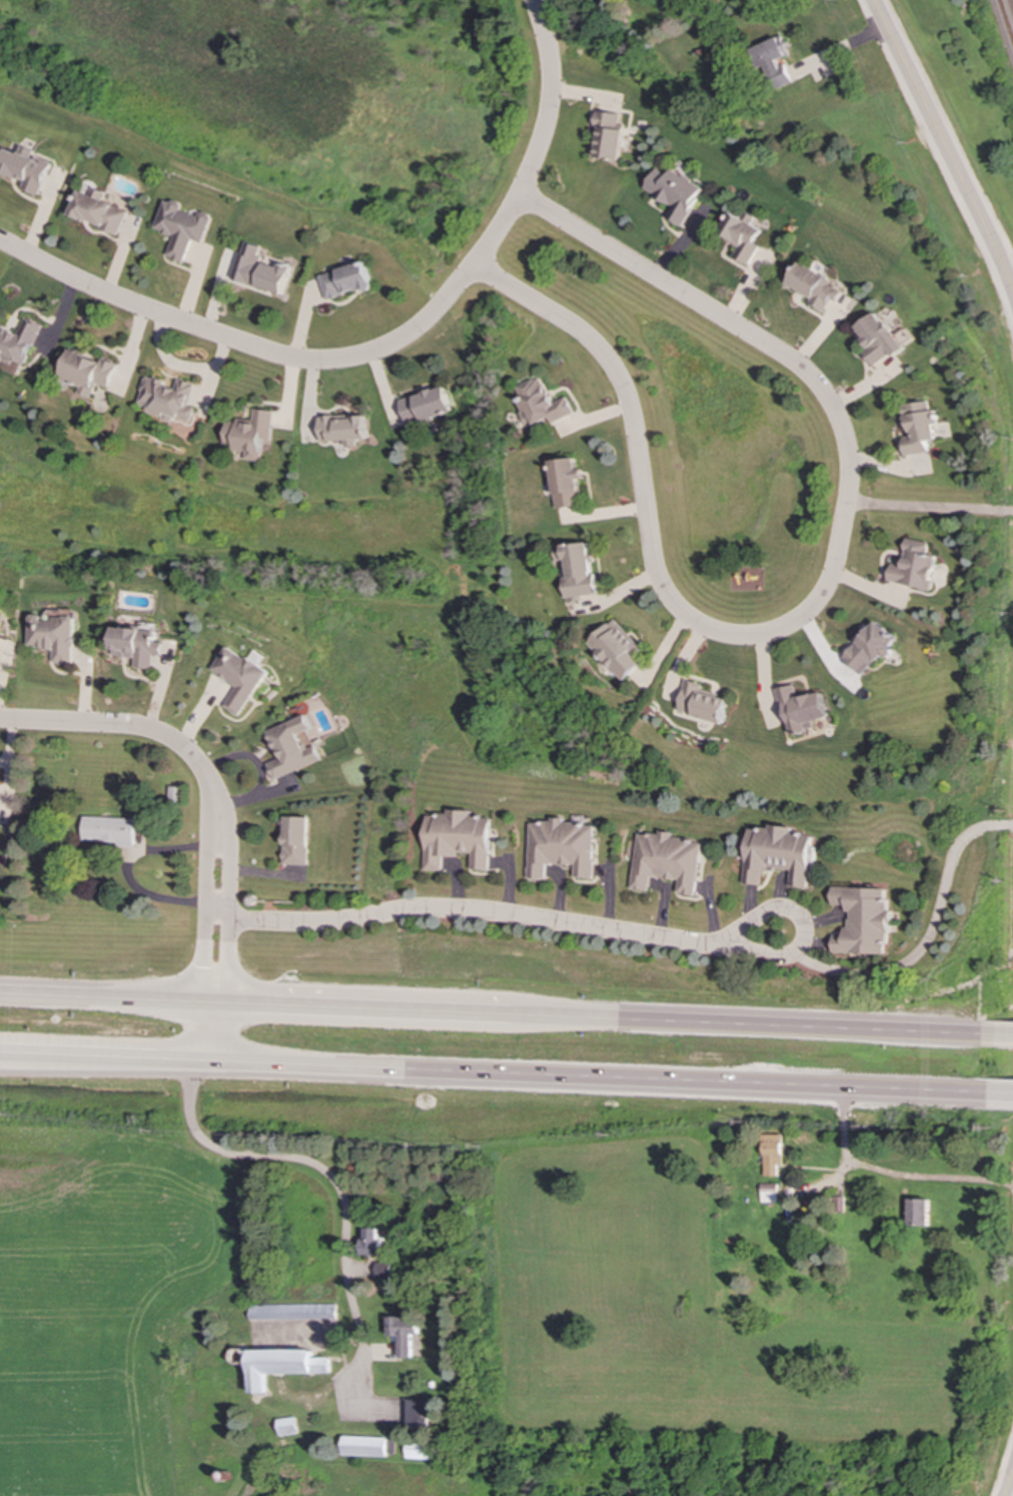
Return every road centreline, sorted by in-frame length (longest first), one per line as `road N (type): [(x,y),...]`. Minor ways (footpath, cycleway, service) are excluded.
road 1 (residential): [(474,267),(572,326),(611,365),(629,405),(654,571),(675,608),(717,634),(756,638),(789,627),(816,605),(833,574),(851,472),(839,419),(822,389),(767,346),(519,200)]
road 2 (trunk): [(994,1035),(0,997)]
road 3 (trunk): [(0,1056),(987,1093)]
road 4 (residential): [(0,243),(123,303),(286,360),(334,363),(386,350),(423,326),(519,200)]
road 5 (residential): [(203,920),(330,922),(431,907),(721,948)]
road 6 (tertiary): [(1012,289),(872,0)]
road 7 (residential): [(217,829),(208,780),(153,732),(0,721)]
road 8 (residential): [(204,1064),(224,1006),(228,855),(217,829)]
road 9 (residential): [(217,829),(205,854),(197,1005),(204,1064)]
road 10 (residential): [(721,948),(787,956),(802,945),(804,925),(793,910),(778,907),(721,948)]
road 11 (residential): [(519,200),(544,141),(553,89),(535,0)]

